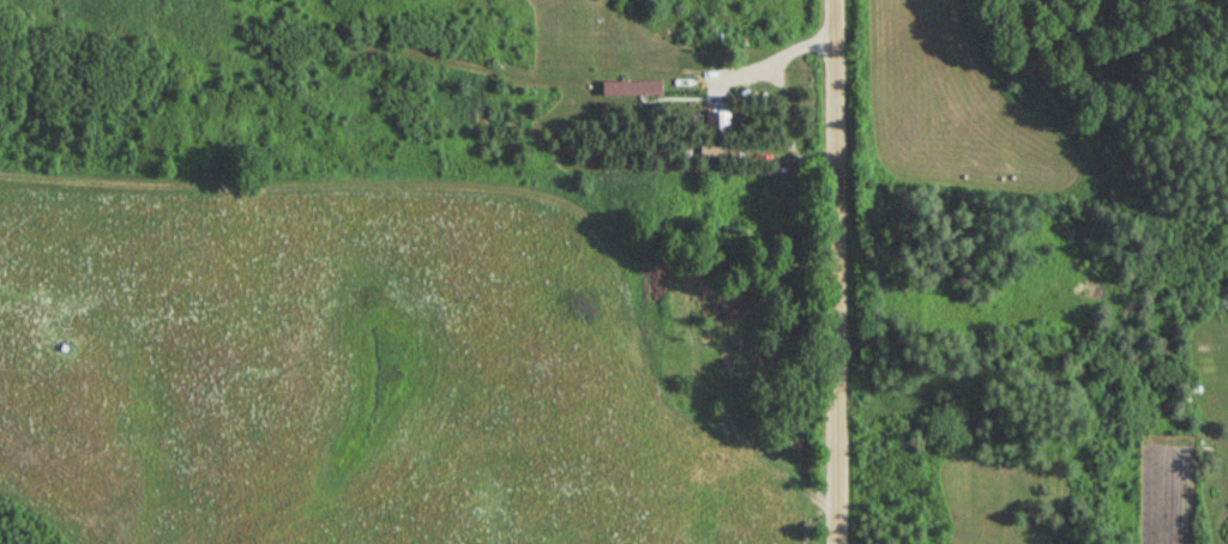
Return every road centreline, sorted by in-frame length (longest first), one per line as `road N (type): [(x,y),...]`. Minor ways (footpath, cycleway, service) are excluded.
road 1 (residential): [(837,543),(837,0)]

